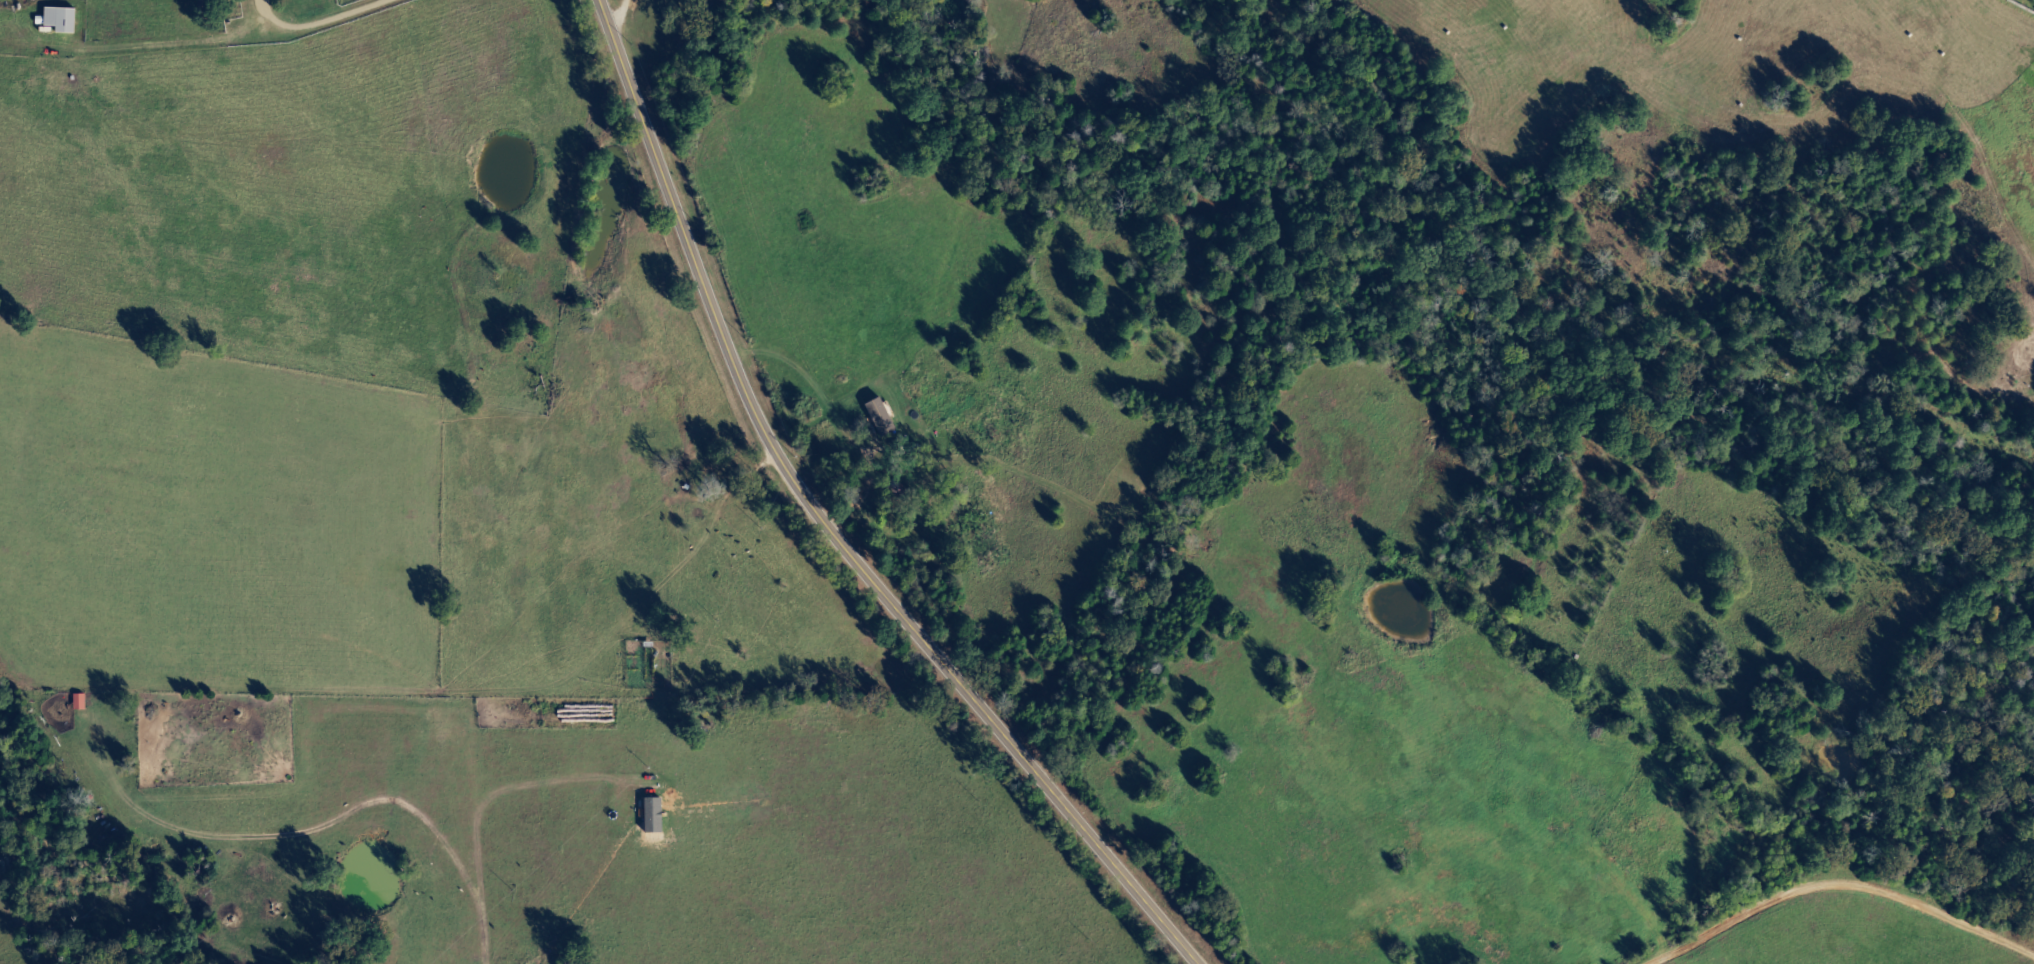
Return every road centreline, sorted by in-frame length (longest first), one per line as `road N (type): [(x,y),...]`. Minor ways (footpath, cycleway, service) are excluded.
road 1 (tertiary): [(600,0),(700,281),(778,457),(849,555),(1197,963)]

